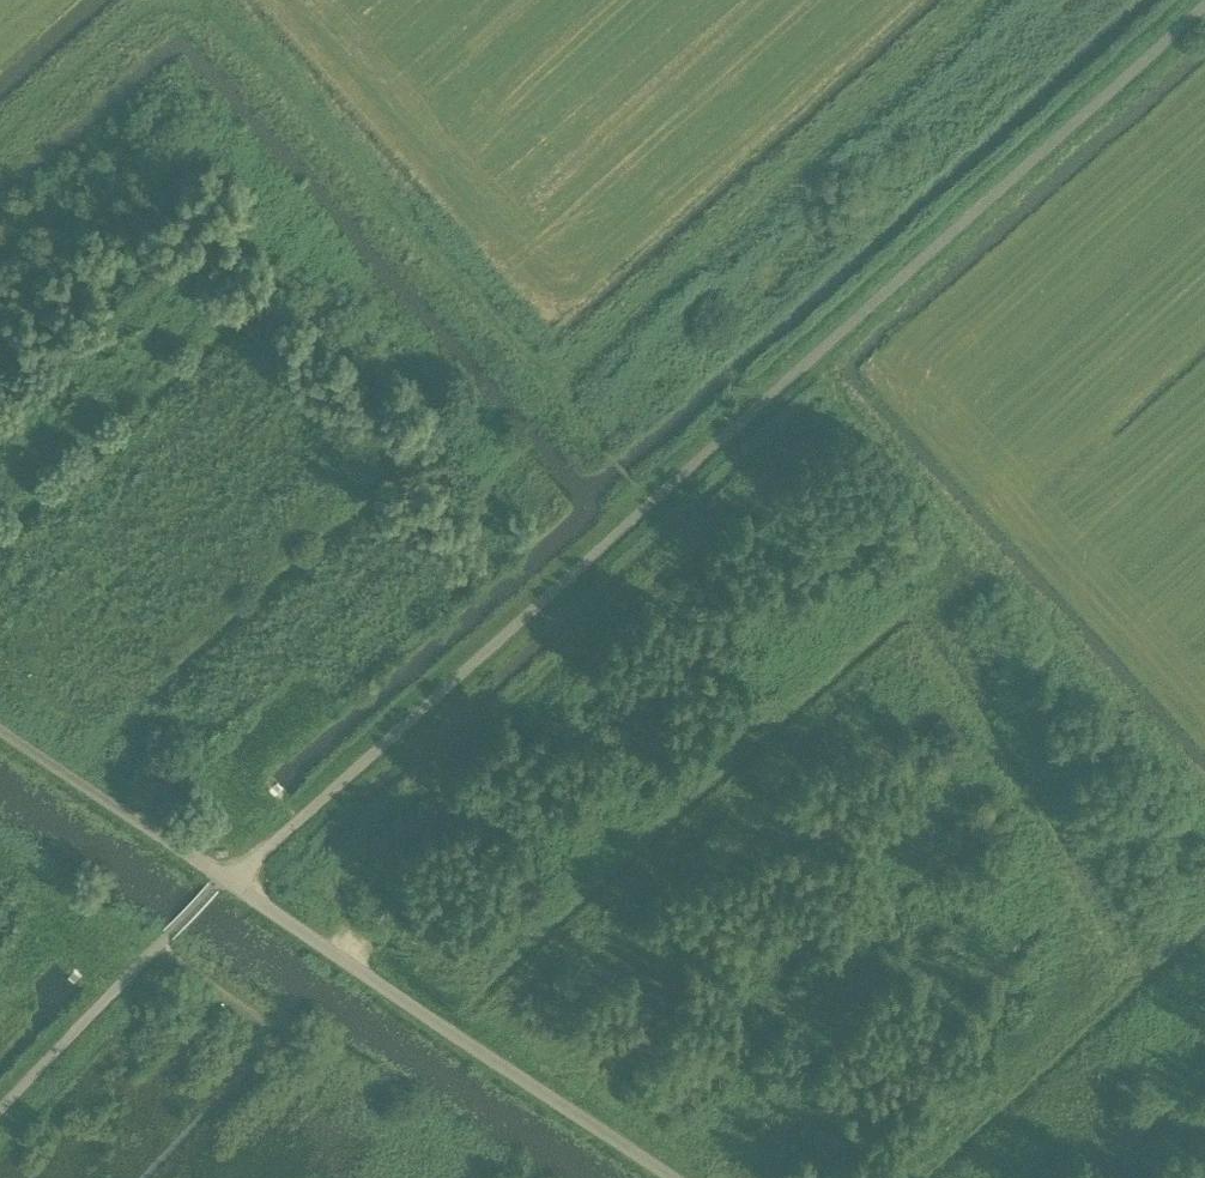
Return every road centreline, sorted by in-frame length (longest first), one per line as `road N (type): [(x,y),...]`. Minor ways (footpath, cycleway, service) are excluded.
road 1 (unclassified): [(673,1177),(0,726)]
road 2 (track): [(553,387),(988,0)]

